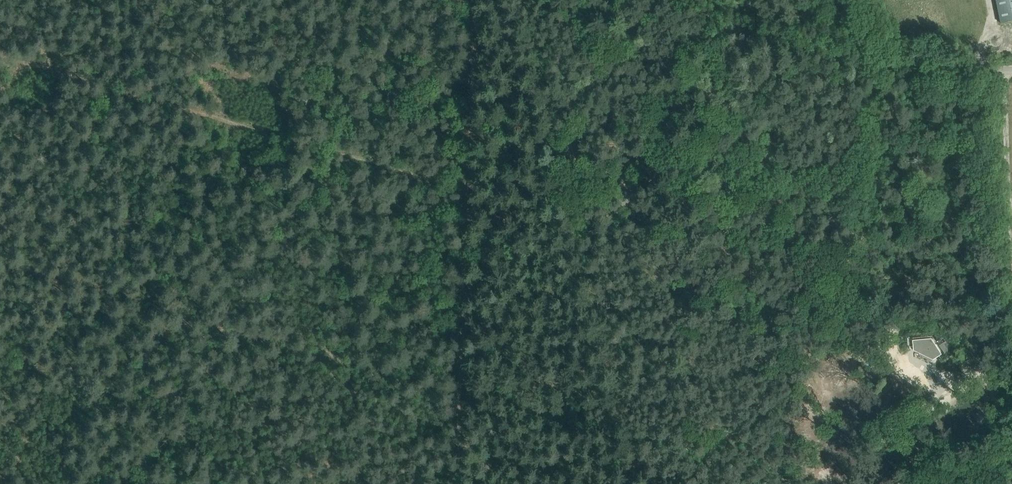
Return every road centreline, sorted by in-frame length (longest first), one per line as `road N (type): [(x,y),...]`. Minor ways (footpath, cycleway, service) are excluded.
road 1 (unclassified): [(1011,78),(857,66),(627,0)]

